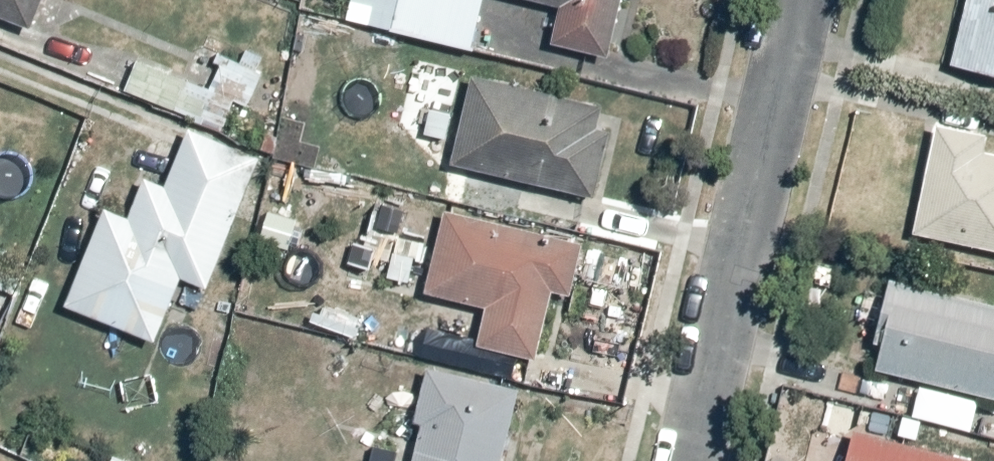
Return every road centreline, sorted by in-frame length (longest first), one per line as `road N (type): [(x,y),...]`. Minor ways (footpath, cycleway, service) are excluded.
road 1 (residential): [(818,0),(695,460)]

